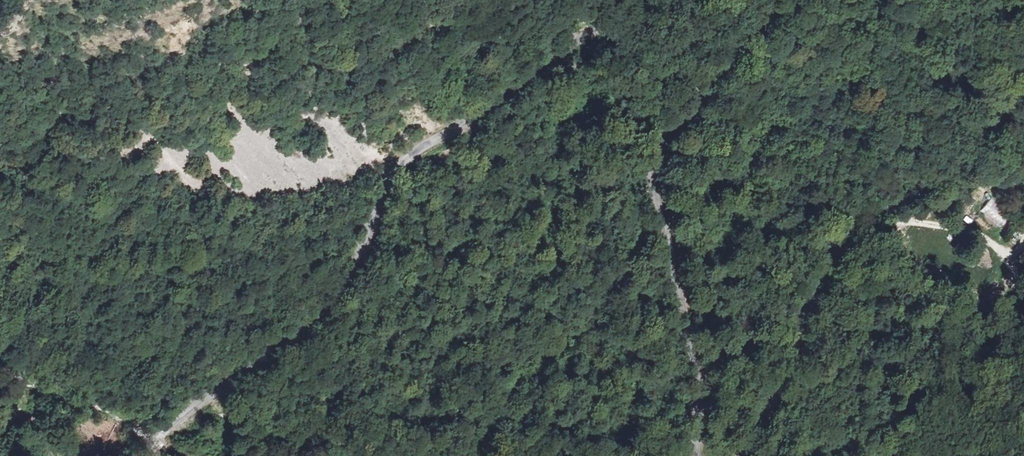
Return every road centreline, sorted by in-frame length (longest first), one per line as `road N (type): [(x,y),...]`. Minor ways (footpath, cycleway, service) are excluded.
road 1 (unclassified): [(658,0),(583,36),(494,106),(402,161),(351,278),(317,318),(169,428),(149,455)]
road 2 (unclassified): [(698,455),(698,366),(657,198),(655,153),(723,52),(773,0)]
road 3 (unclassified): [(1023,112),(850,238),(816,290),(743,455)]
road 4 (track): [(488,432),(520,385),(601,313),(637,249),(653,171)]
road 5 (track): [(788,365),(808,355),(1023,340)]
road 6 (track): [(320,436),(350,353),(358,262)]

